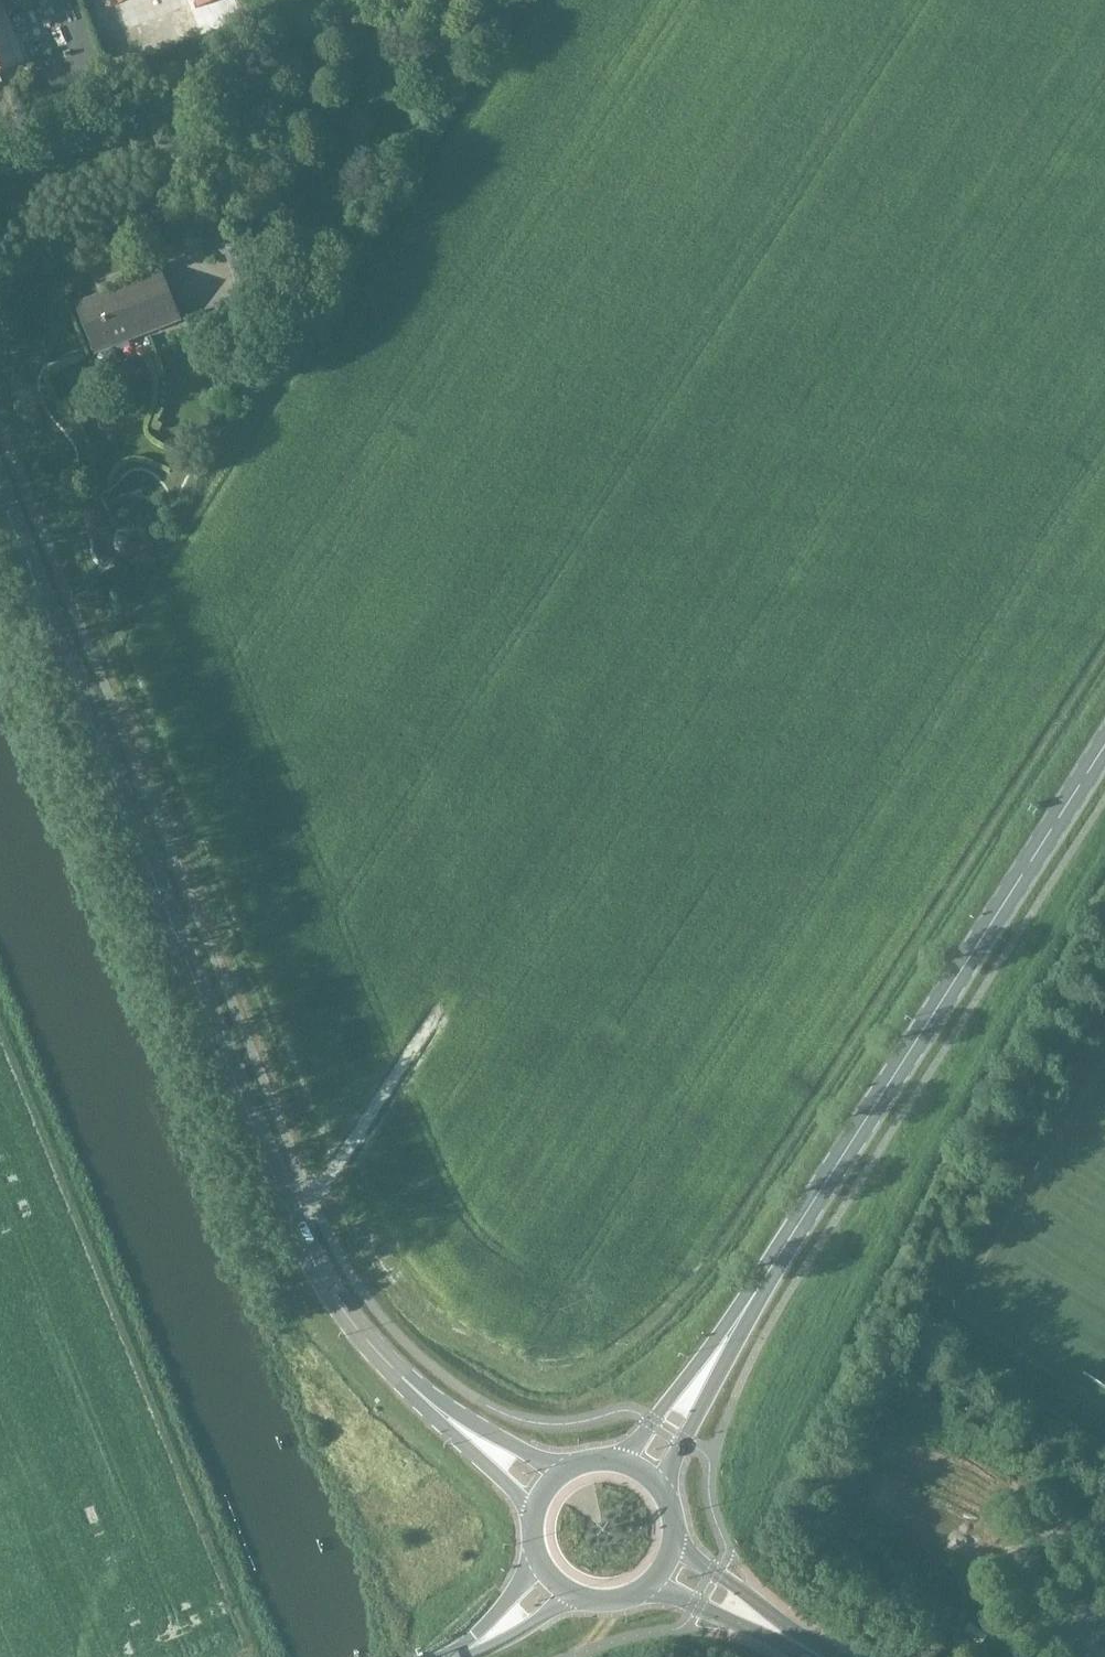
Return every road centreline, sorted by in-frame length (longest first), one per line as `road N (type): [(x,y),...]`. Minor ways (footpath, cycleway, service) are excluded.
road 1 (tertiary): [(471,1435),(376,1353),(309,1254),(0,494)]
road 2 (primary): [(701,1378),(1104,745)]
road 3 (tertiary): [(770,1626),(732,1584),(673,1545)]
road 4 (tertiary): [(653,1584),(770,1626)]

